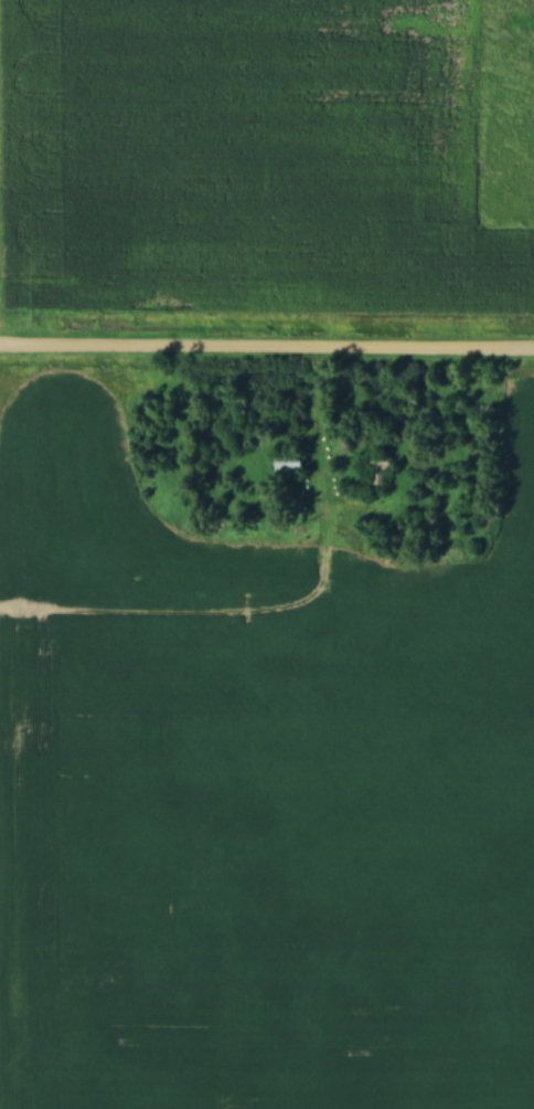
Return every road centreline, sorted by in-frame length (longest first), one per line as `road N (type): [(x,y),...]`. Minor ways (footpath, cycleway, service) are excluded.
road 1 (residential): [(533,349),(0,344)]

